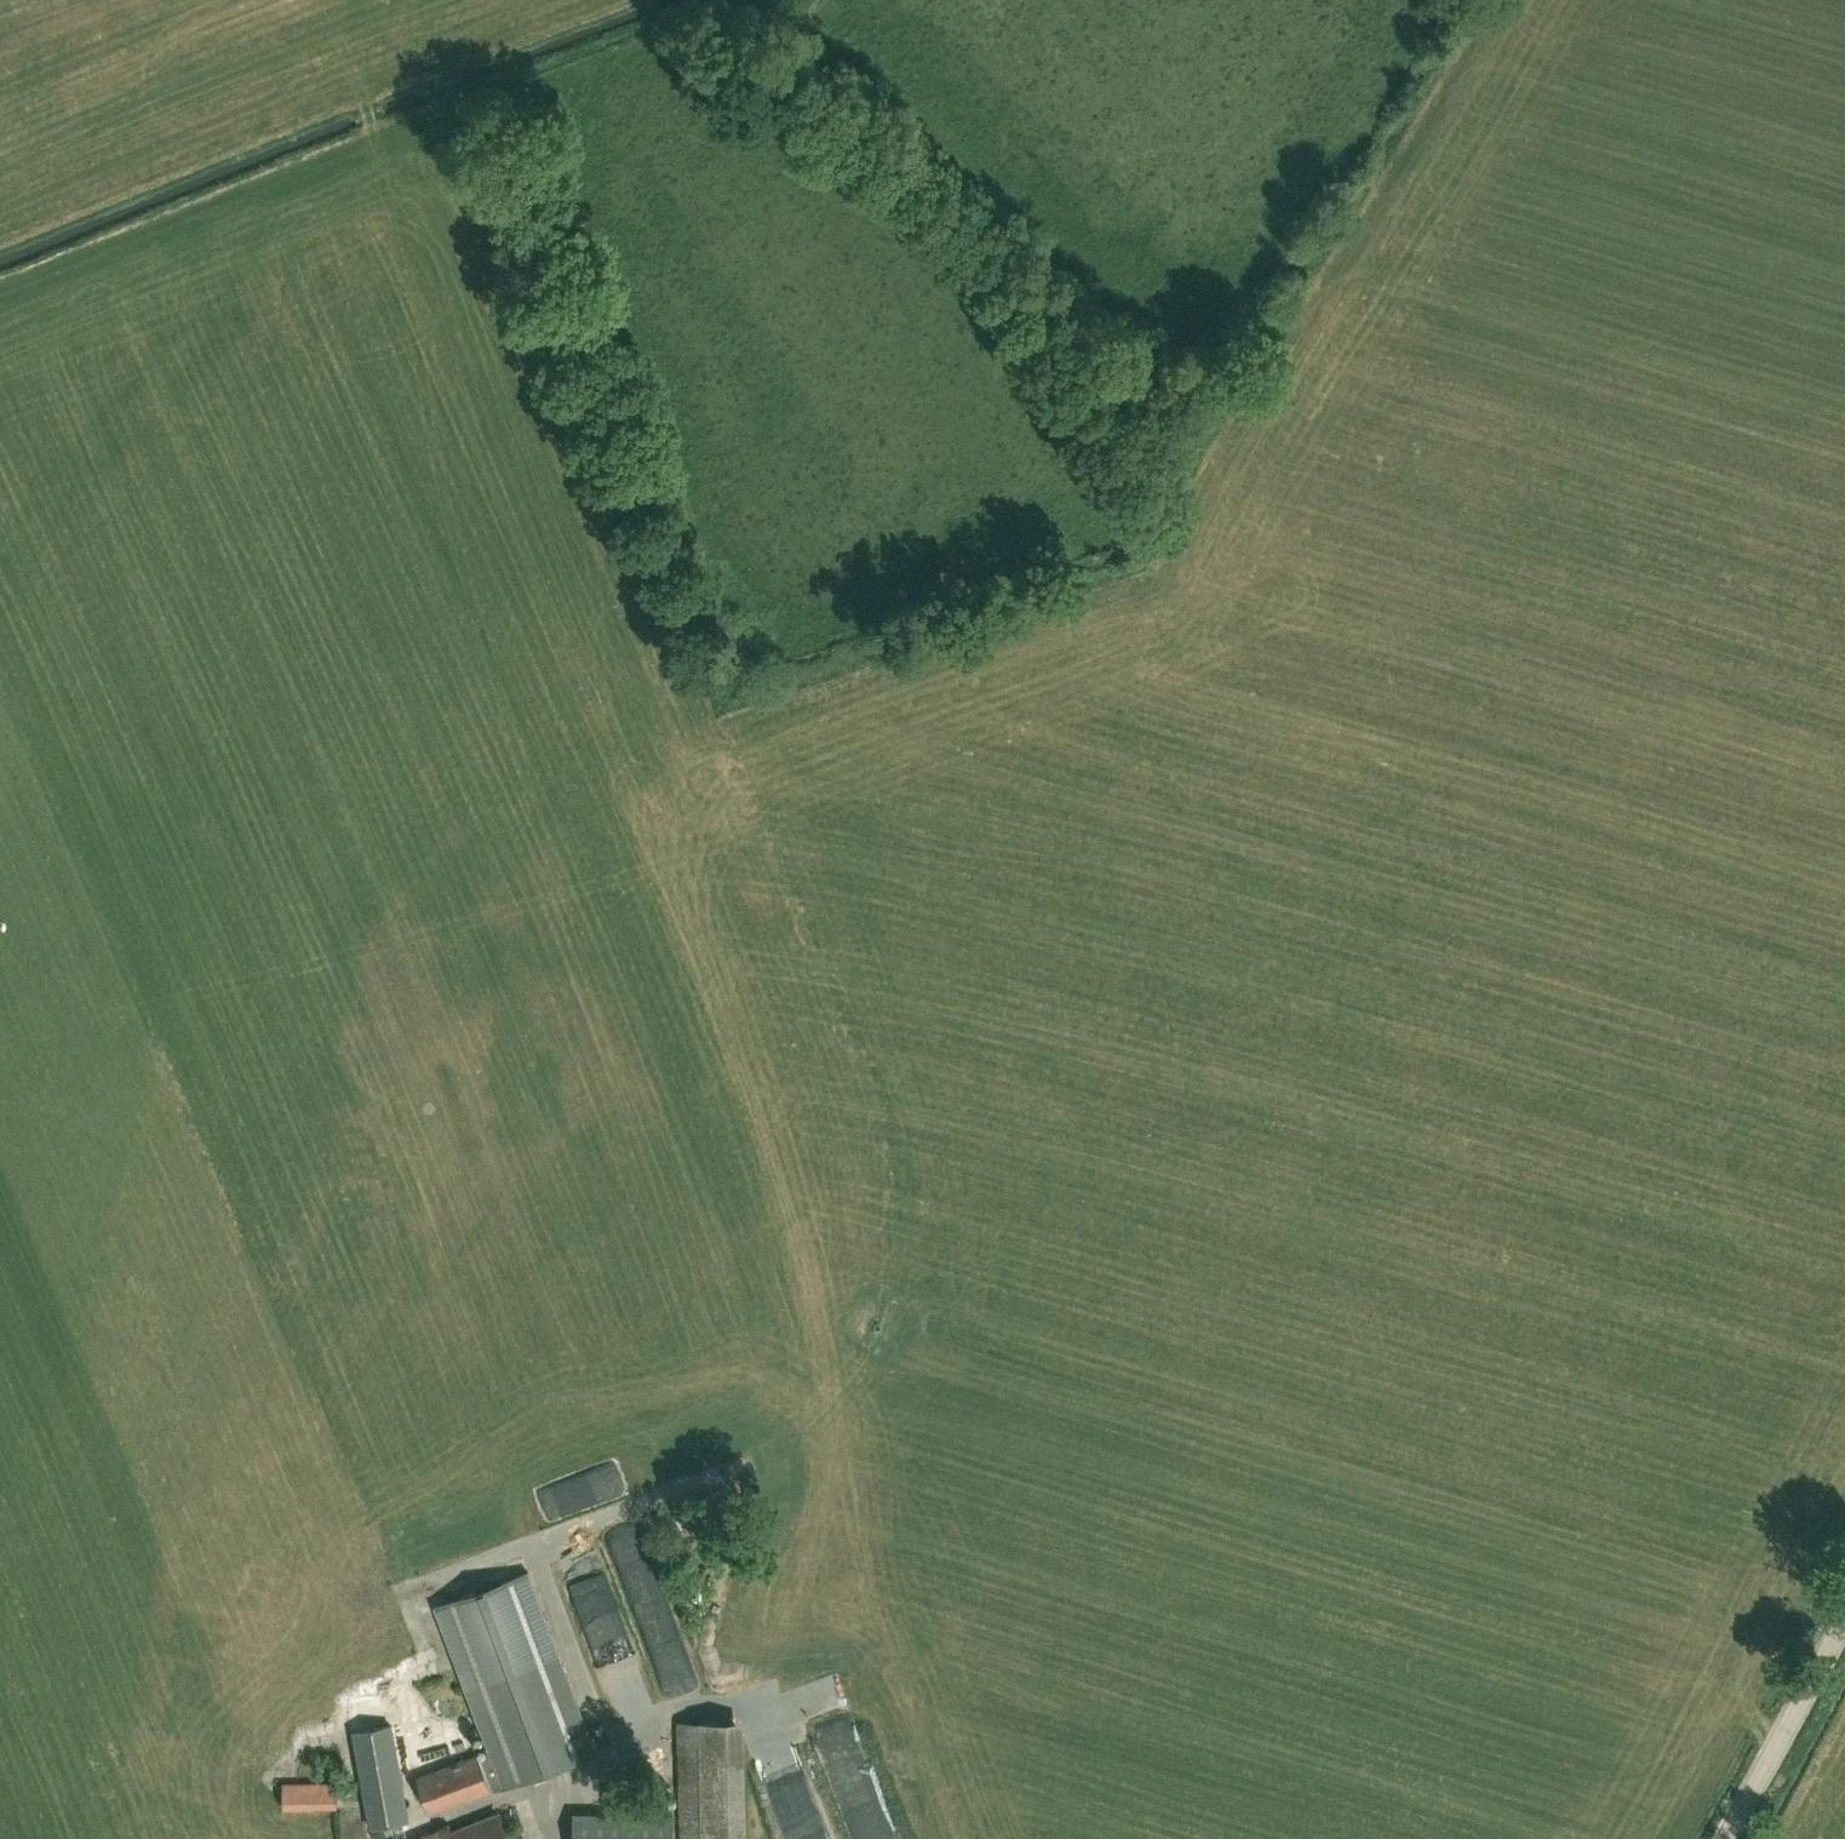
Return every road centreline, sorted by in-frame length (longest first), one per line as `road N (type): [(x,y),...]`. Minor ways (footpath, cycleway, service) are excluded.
road 1 (unclassified): [(1724,1838),(1844,1616)]

